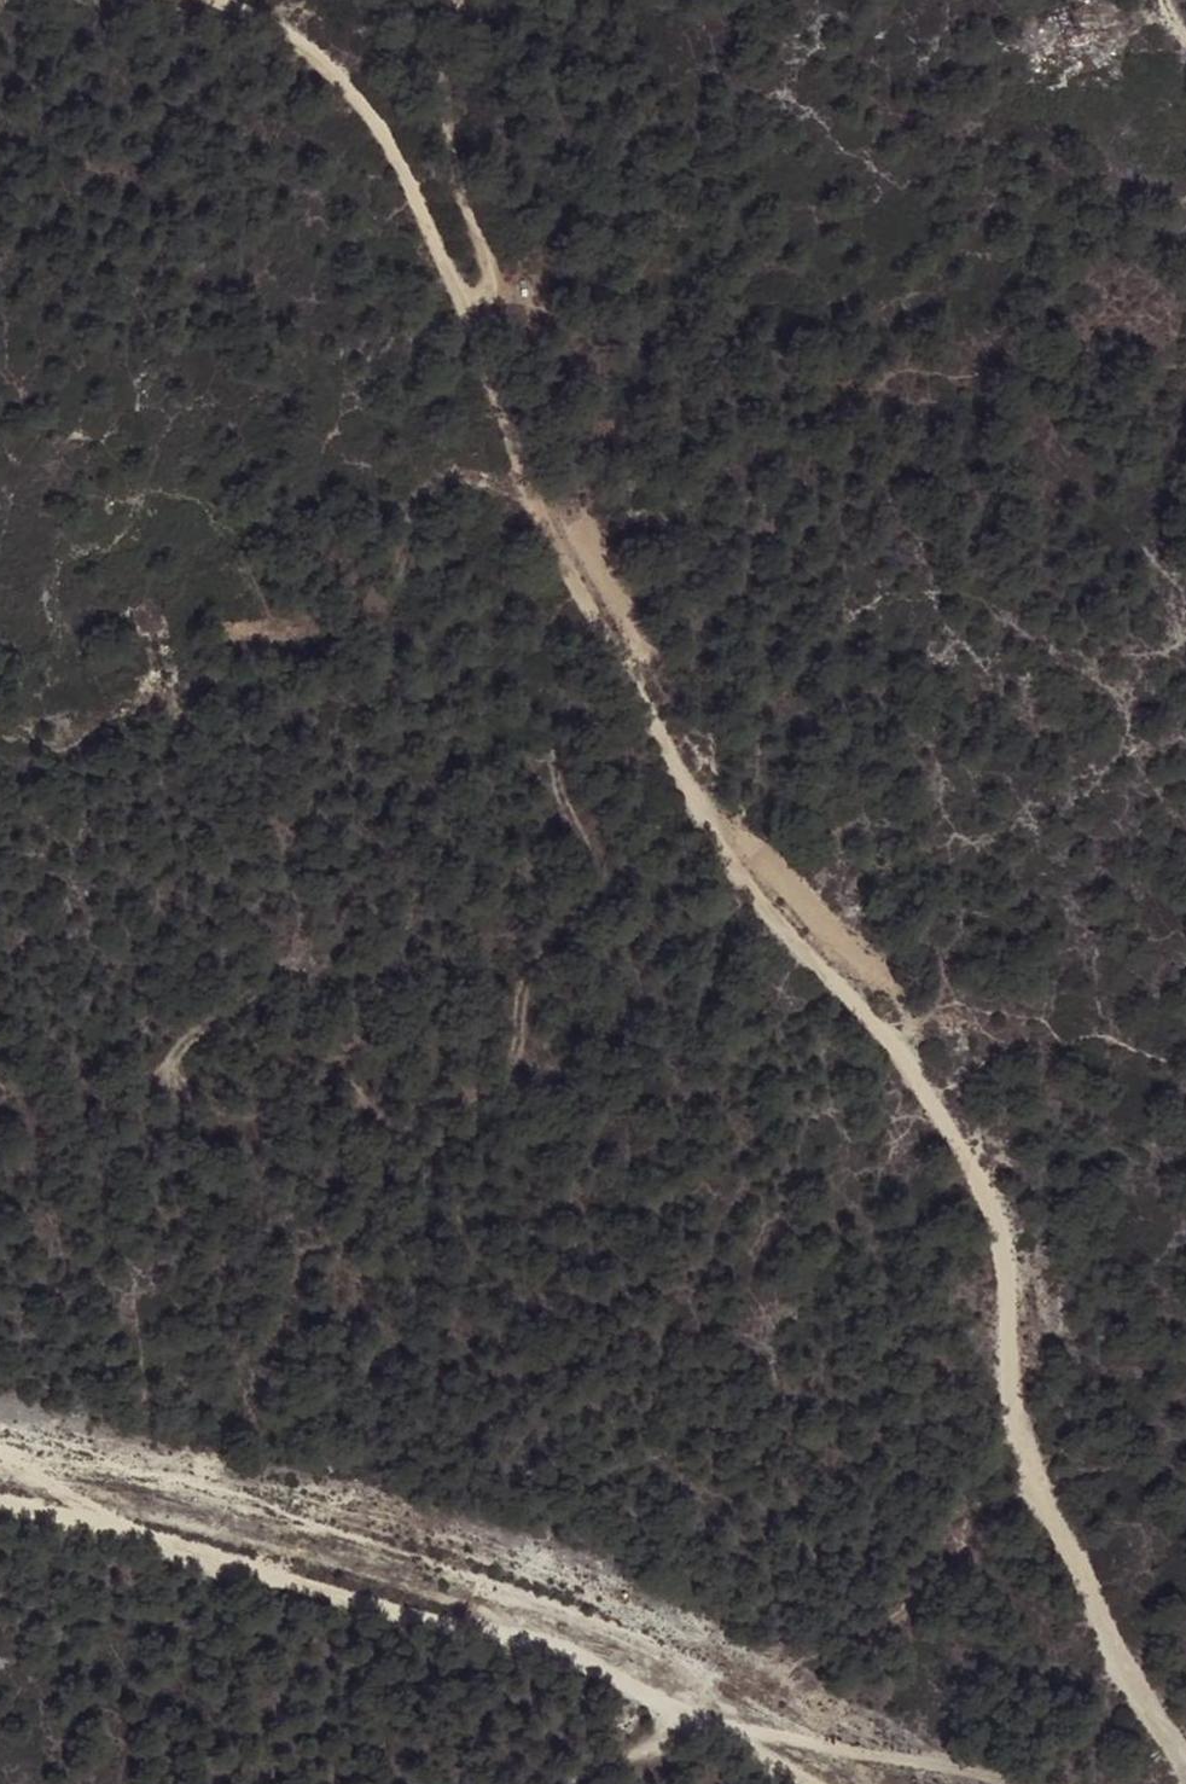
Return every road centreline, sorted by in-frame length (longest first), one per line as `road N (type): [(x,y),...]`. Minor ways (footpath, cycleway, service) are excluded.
road 1 (track): [(0,1423),(862,1759),(900,1783)]
road 2 (track): [(1144,1783),(862,1759)]

